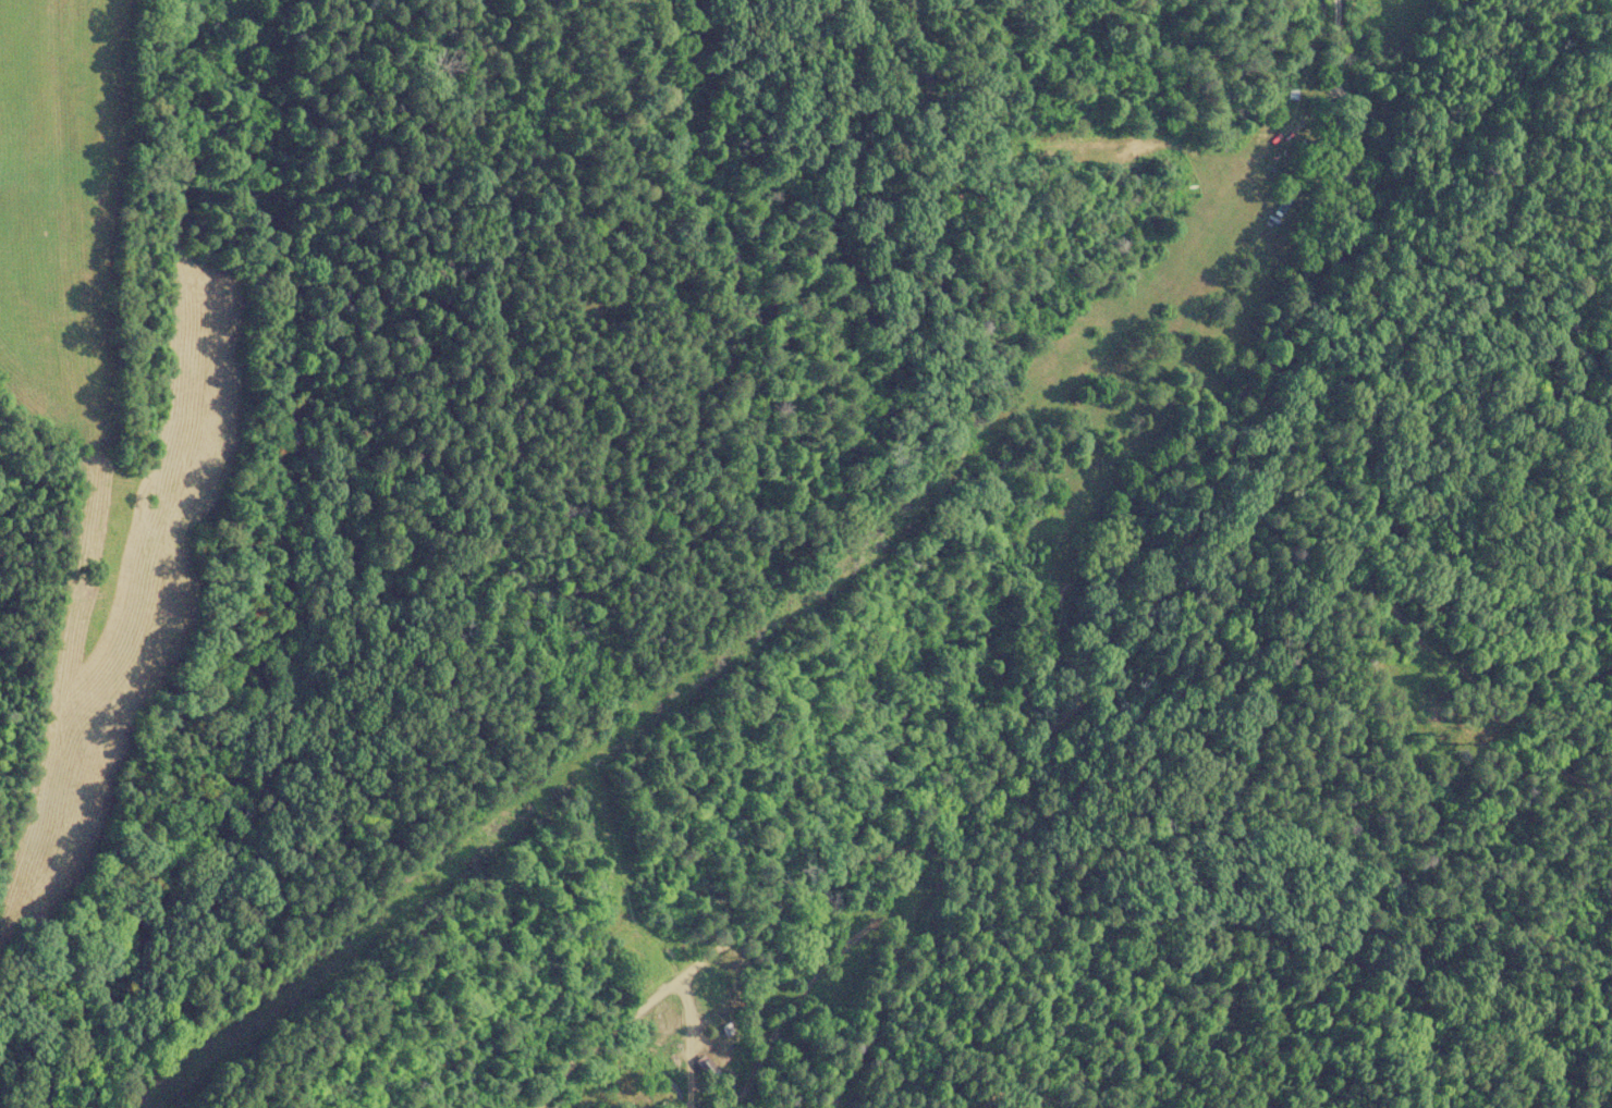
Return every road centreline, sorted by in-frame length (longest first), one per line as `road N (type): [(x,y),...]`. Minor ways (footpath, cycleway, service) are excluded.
road 1 (residential): [(521,1107),(982,763),(1108,626),(1261,364),(1285,256),(1290,0)]

